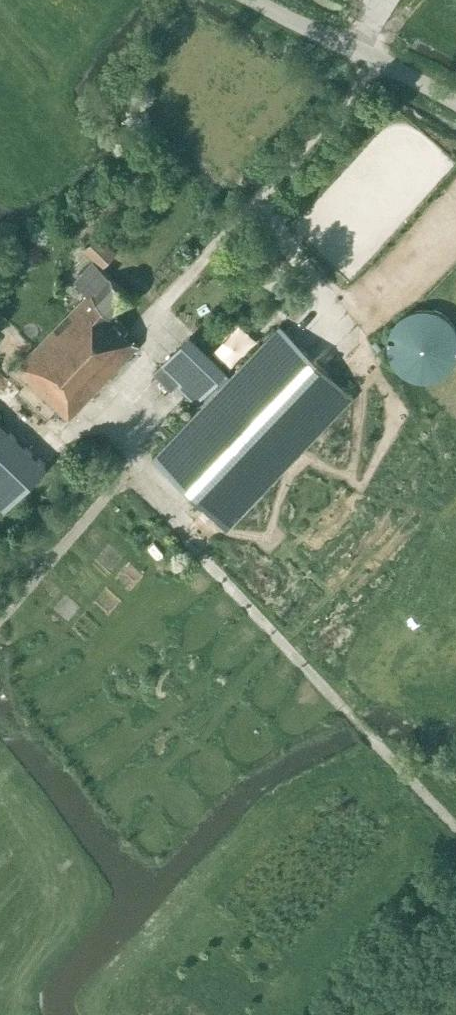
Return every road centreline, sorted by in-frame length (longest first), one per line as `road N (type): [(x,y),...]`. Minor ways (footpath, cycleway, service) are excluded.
road 1 (track): [(154,316),(165,329),(122,376),(129,465),(455,830)]
road 2 (unclassified): [(455,103),(251,0)]
road 3 (track): [(129,465),(0,620)]

